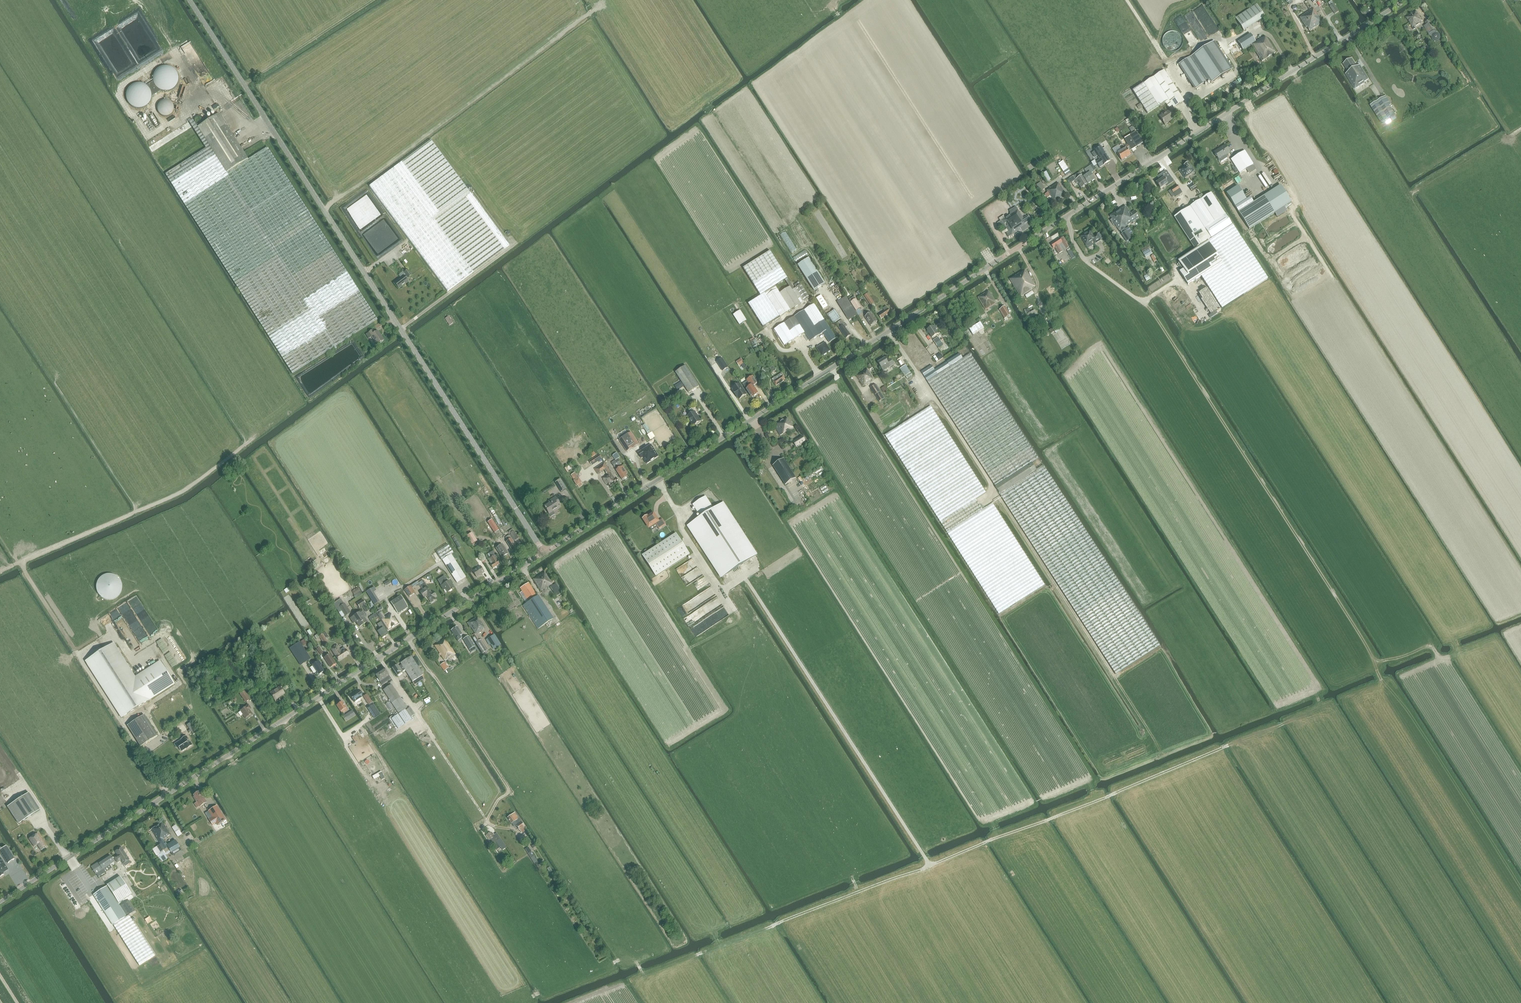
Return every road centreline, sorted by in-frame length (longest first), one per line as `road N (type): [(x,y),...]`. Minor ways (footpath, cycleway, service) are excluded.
road 1 (unclassified): [(544,552),(1406,0)]
road 2 (unclassified): [(544,552),(190,0)]
road 3 (unclassified): [(0,902),(544,552)]
road 4 (track): [(930,865),(743,576),(720,590),(658,480)]
road 5 (track): [(1316,690),(1323,706),(930,865)]
road 6 (track): [(930,865),(642,973),(600,908)]
road 7 (track): [(596,9),(324,209)]
road 8 (track): [(513,829),(489,823),(510,791),(409,640)]
road 9 (track): [(1178,281),(1142,302),(1085,262),(1067,216)]
road 10 (track): [(1141,862),(1057,734)]
road 11 (track): [(510,236),(516,243),(401,328)]
road 12 (track): [(247,83),(373,0)]

